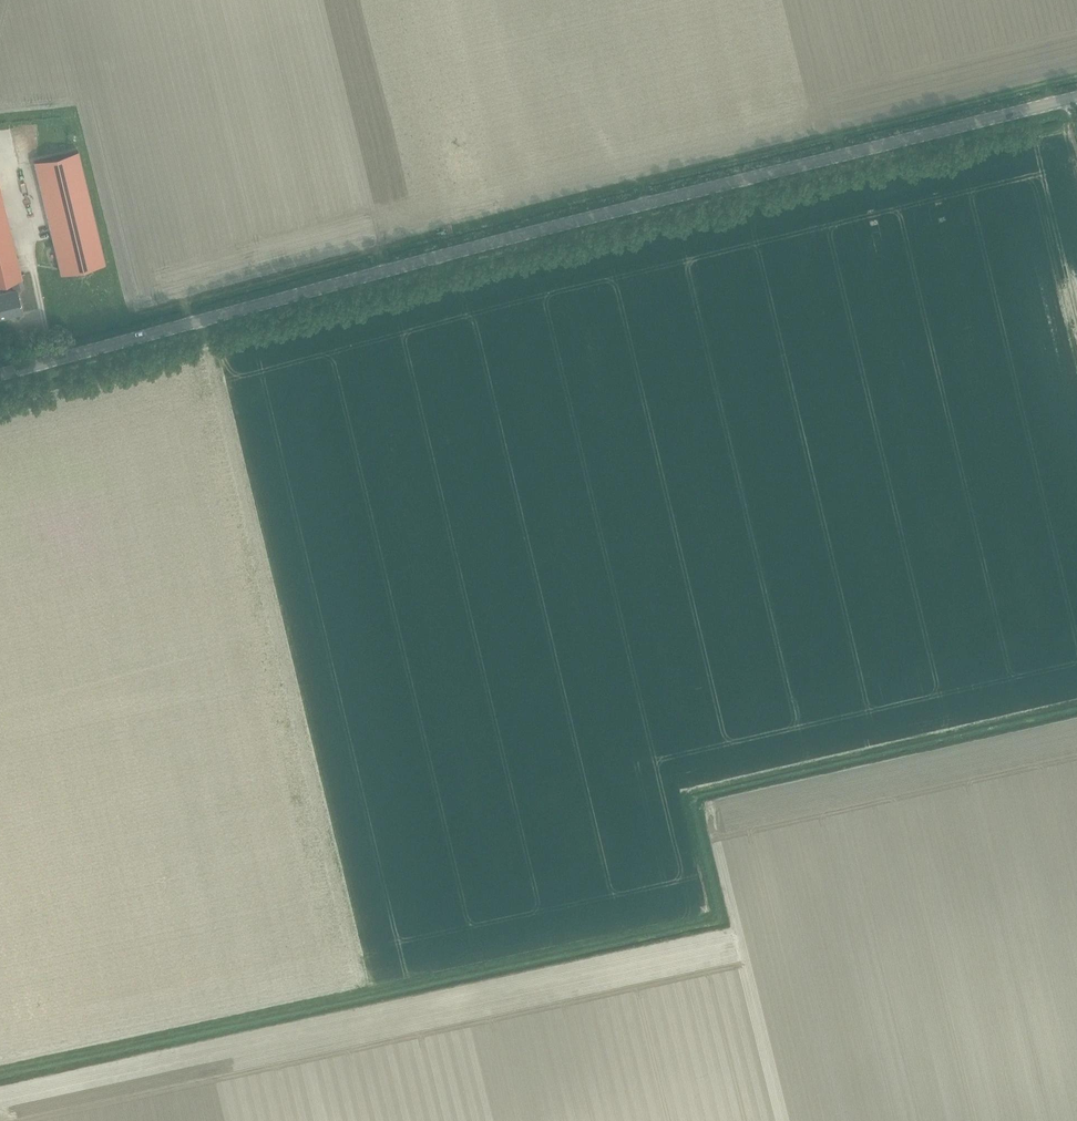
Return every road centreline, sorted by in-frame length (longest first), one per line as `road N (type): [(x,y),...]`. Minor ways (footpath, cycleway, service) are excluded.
road 1 (secondary): [(0,376),(581,221),(1076,100)]

